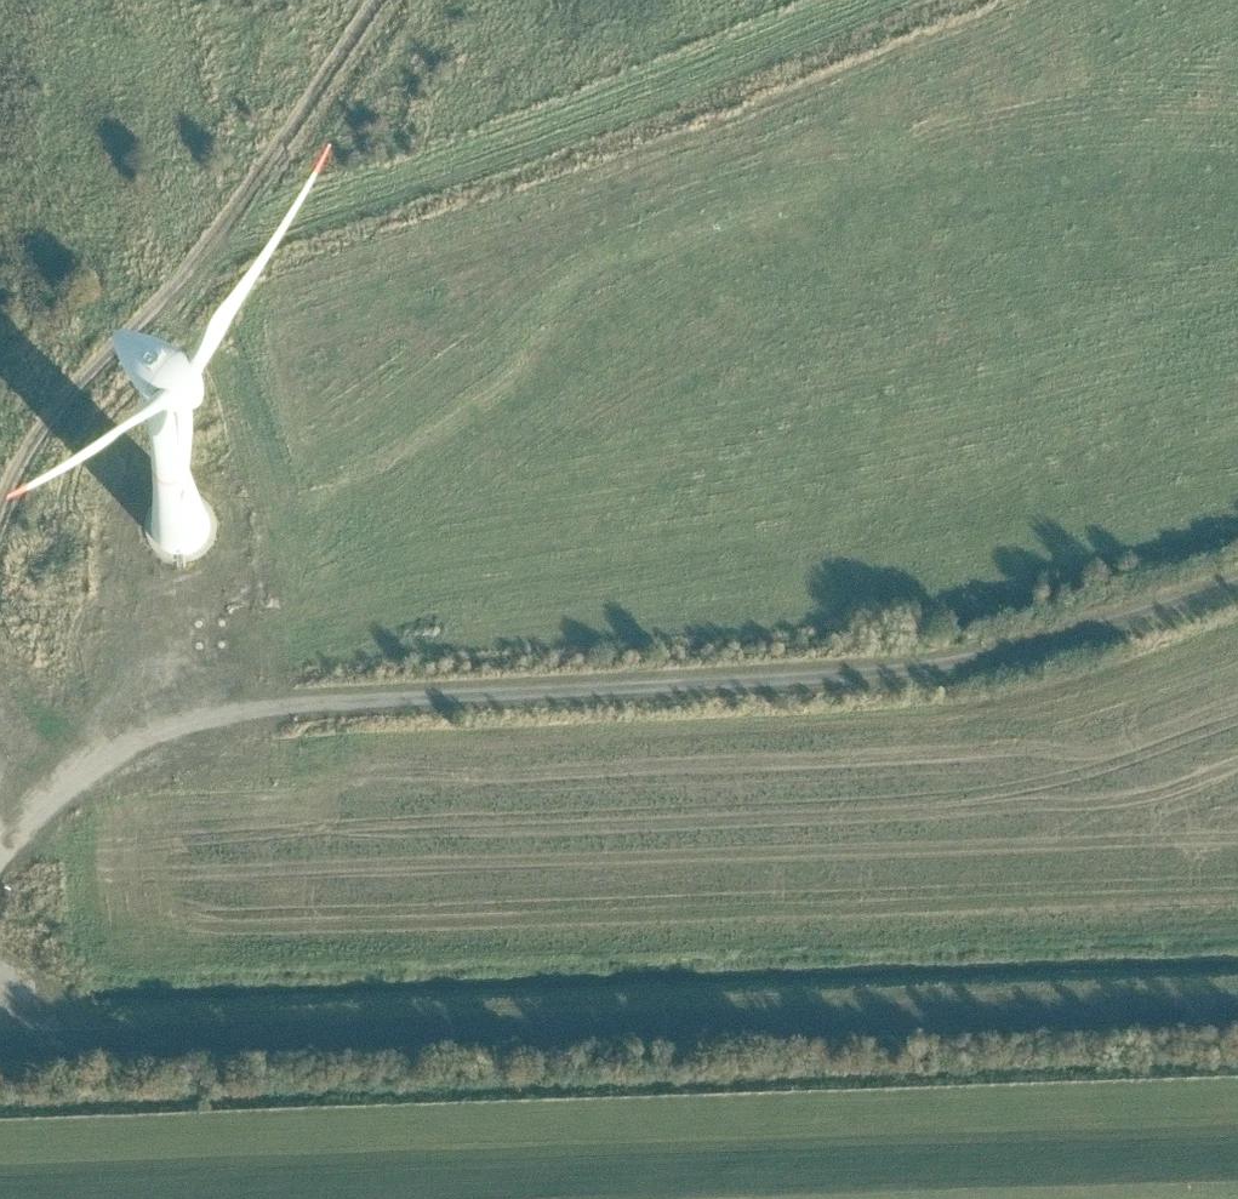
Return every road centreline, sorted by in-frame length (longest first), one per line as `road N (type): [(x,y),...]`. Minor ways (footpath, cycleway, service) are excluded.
road 1 (track): [(0,873),(76,788),(152,742),(321,697),(958,675),(1237,584)]
road 2 (unclassified): [(1237,1014),(0,1053)]
road 3 (track): [(386,0),(310,119),(200,263),(63,400),(0,497)]

